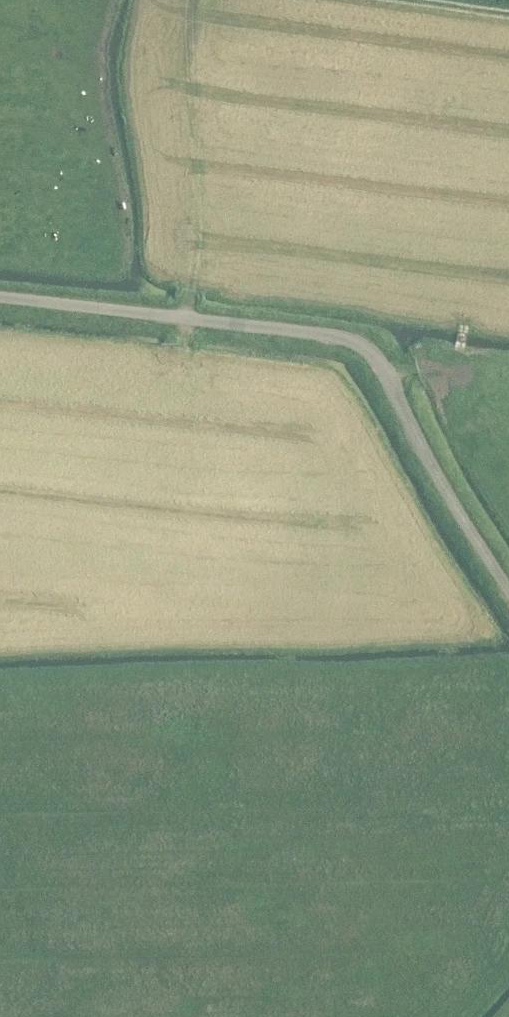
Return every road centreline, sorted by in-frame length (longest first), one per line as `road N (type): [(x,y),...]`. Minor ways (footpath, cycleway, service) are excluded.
road 1 (residential): [(508,586),(382,364),(356,341),(187,313),(0,295)]
road 2 (track): [(187,313),(197,0)]

